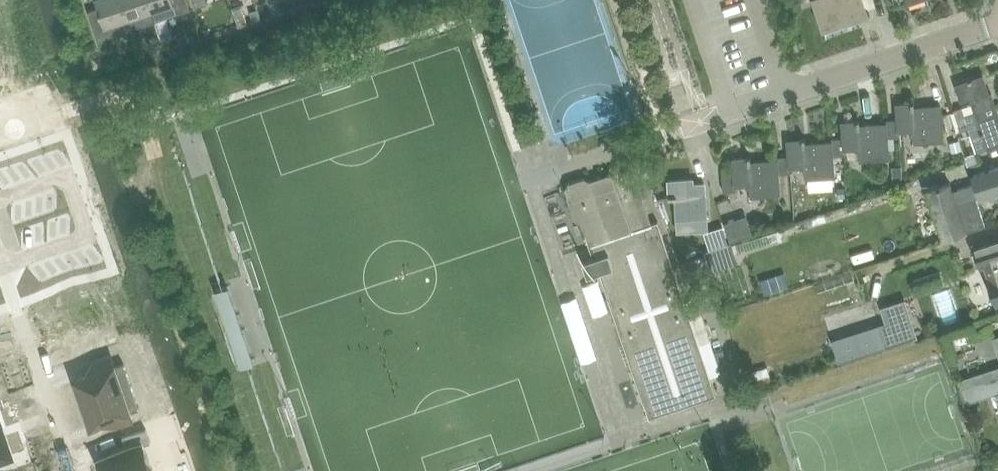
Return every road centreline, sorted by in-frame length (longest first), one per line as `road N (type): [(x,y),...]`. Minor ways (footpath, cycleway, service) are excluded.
road 1 (residential): [(788,95),(997,24)]
road 2 (residential): [(75,470),(1,265)]
road 3 (residential): [(1,265),(82,237),(63,179),(0,201)]

